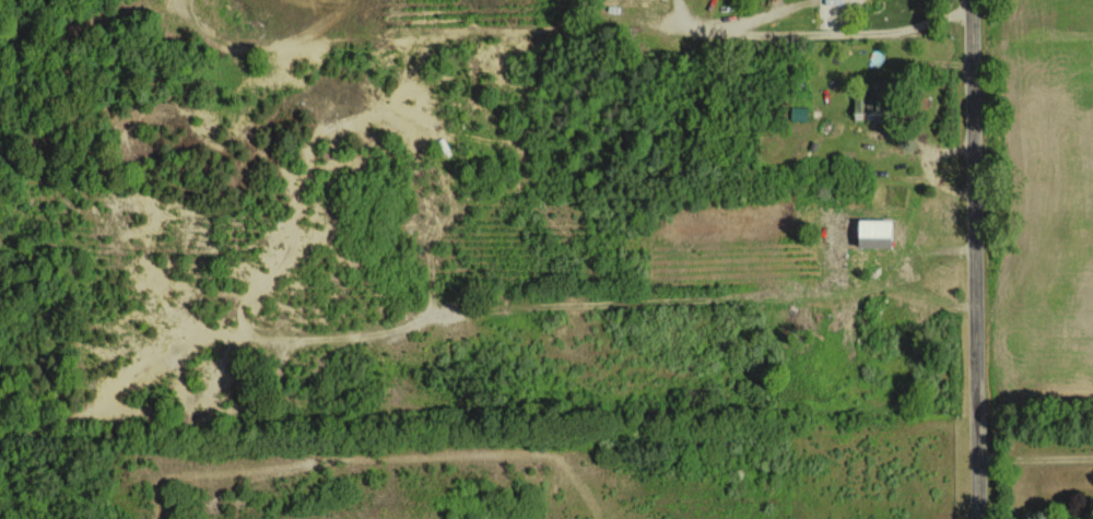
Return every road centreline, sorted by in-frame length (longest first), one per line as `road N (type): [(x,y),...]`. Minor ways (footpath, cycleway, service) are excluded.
road 1 (residential): [(975,518),(965,0)]

